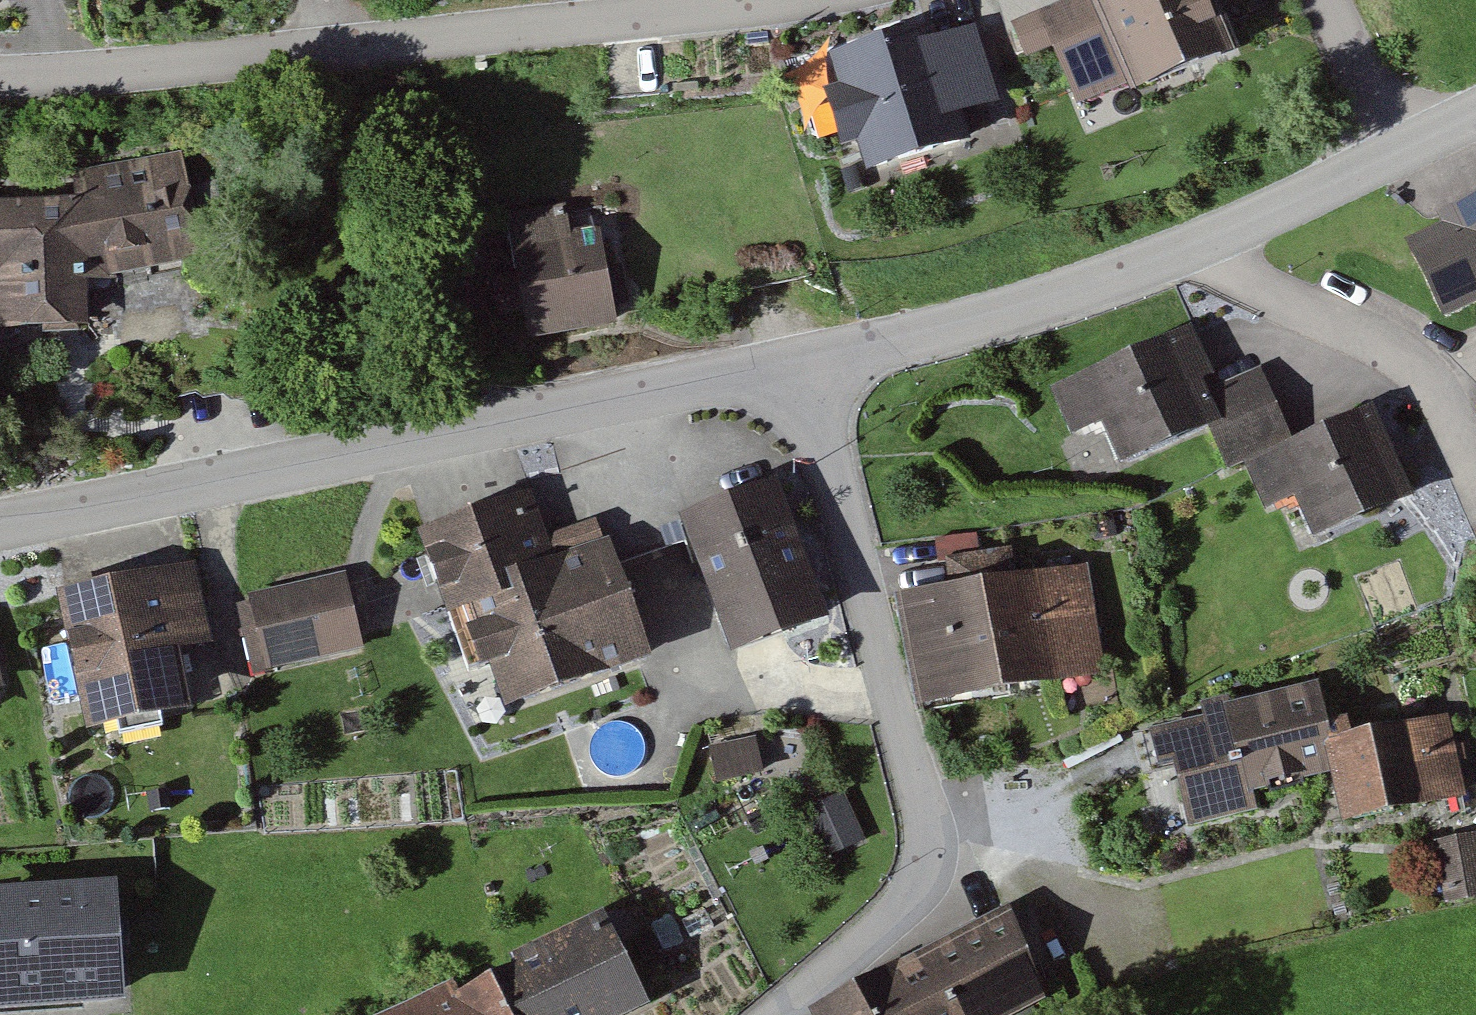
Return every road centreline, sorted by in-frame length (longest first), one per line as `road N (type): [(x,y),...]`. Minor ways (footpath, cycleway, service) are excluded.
road 1 (tertiary): [(805,362),(0,524)]
road 2 (residential): [(0,77),(114,73),(785,0)]
road 3 (residential): [(783,1014),(886,927),(913,868),(914,820),(805,362)]
road 4 (tertiary): [(1193,247),(1051,299),(805,362)]
road 5 (residential): [(1475,469),(1455,417),(1414,360),(1193,247)]
road 6 (tertiary): [(1396,146),(1193,247)]
road 7 (residential): [(1325,0),(1396,146)]

